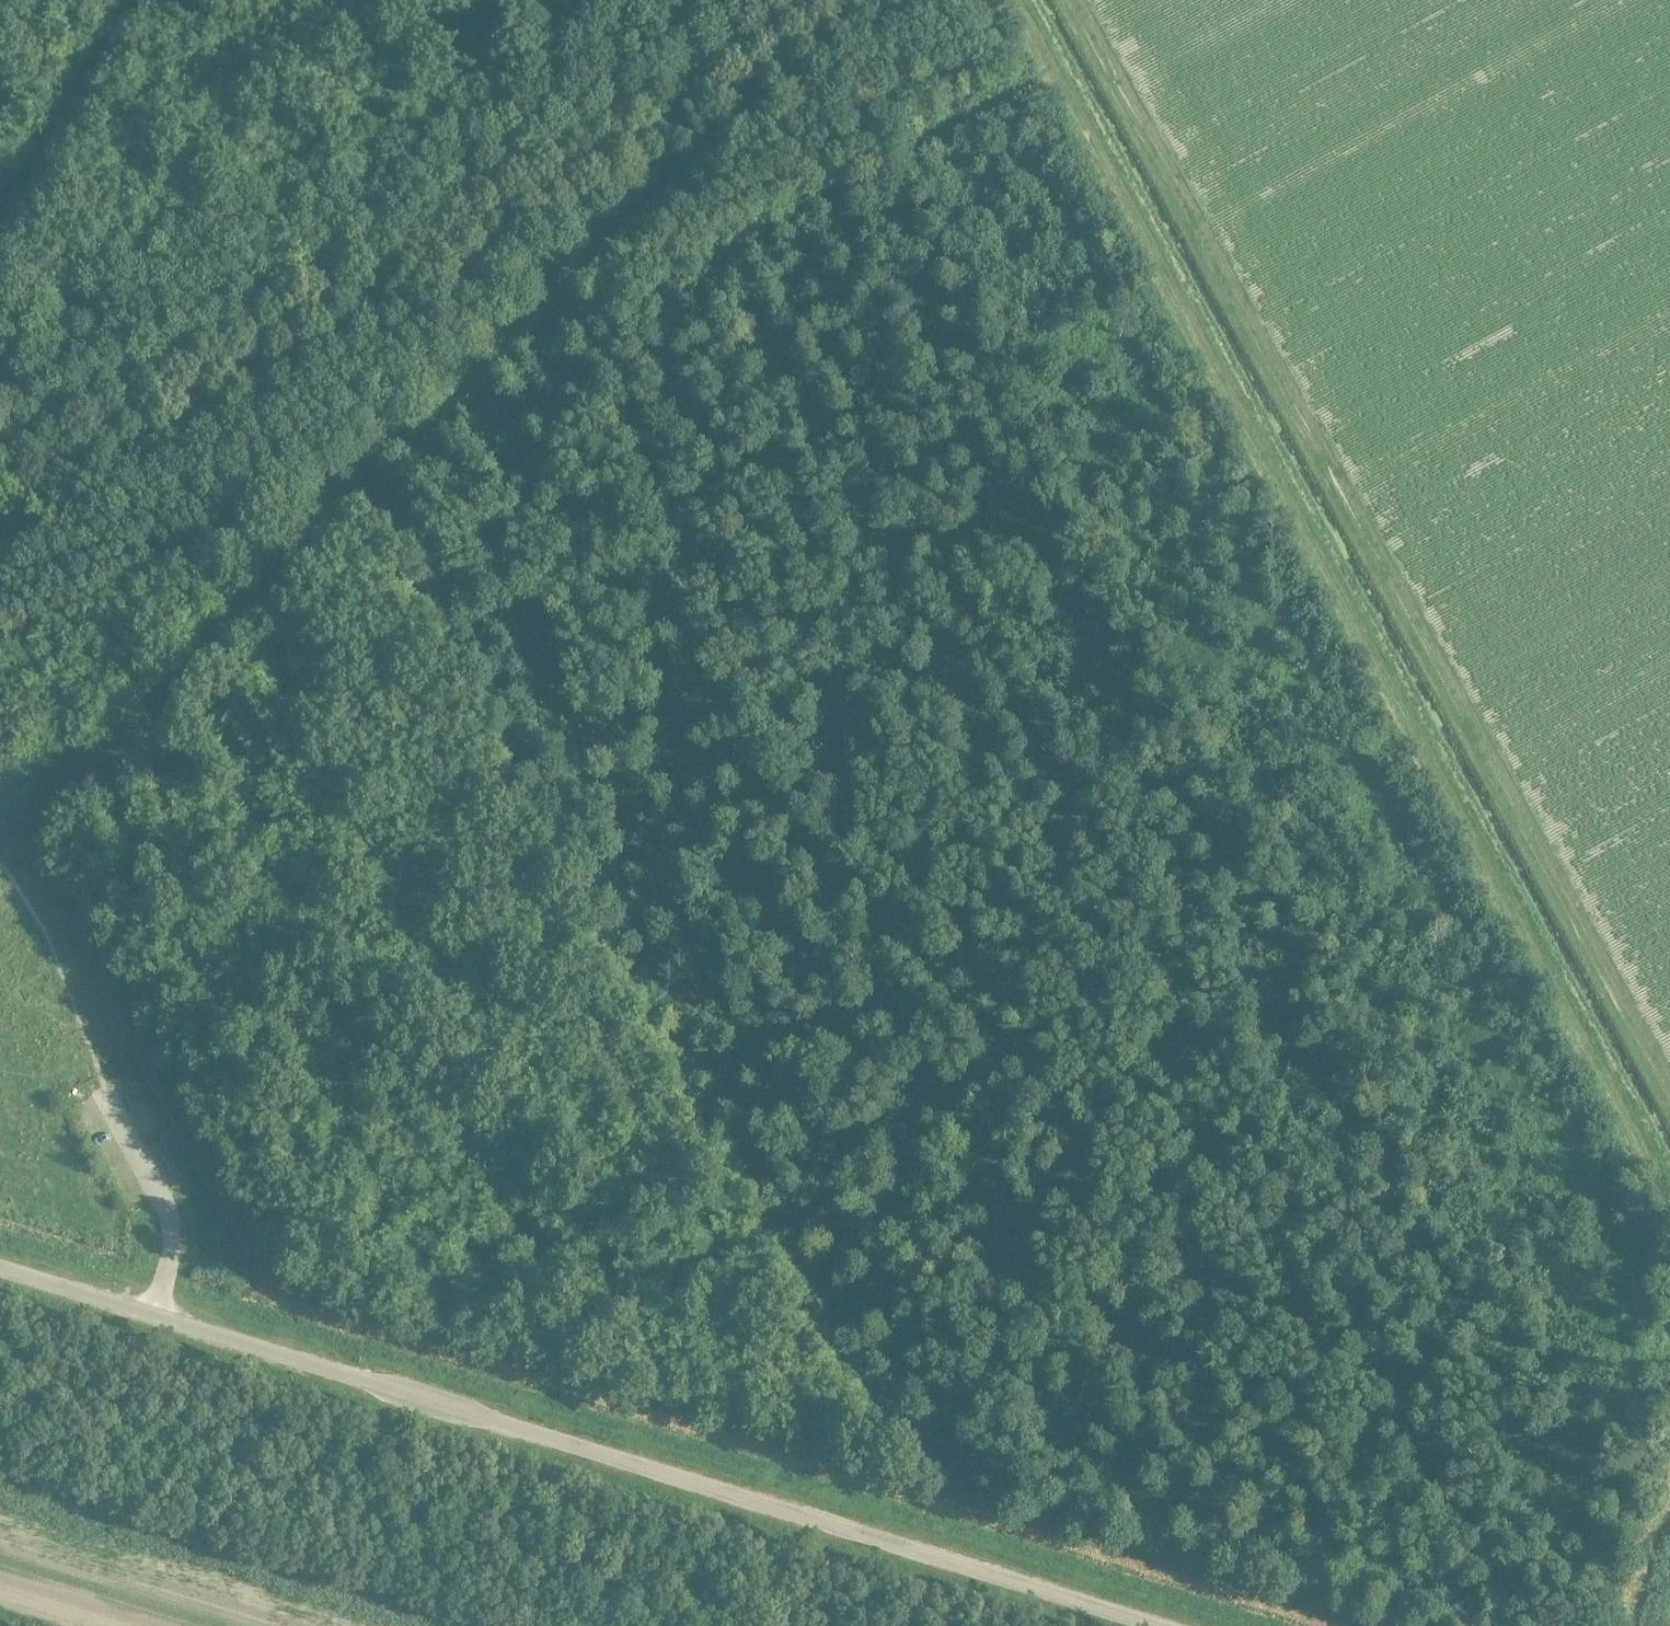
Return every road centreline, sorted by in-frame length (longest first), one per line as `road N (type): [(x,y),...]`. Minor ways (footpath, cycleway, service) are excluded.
road 1 (track): [(1669,1202),(1007,0)]
road 2 (unclassified): [(1159,1625),(0,1267)]

